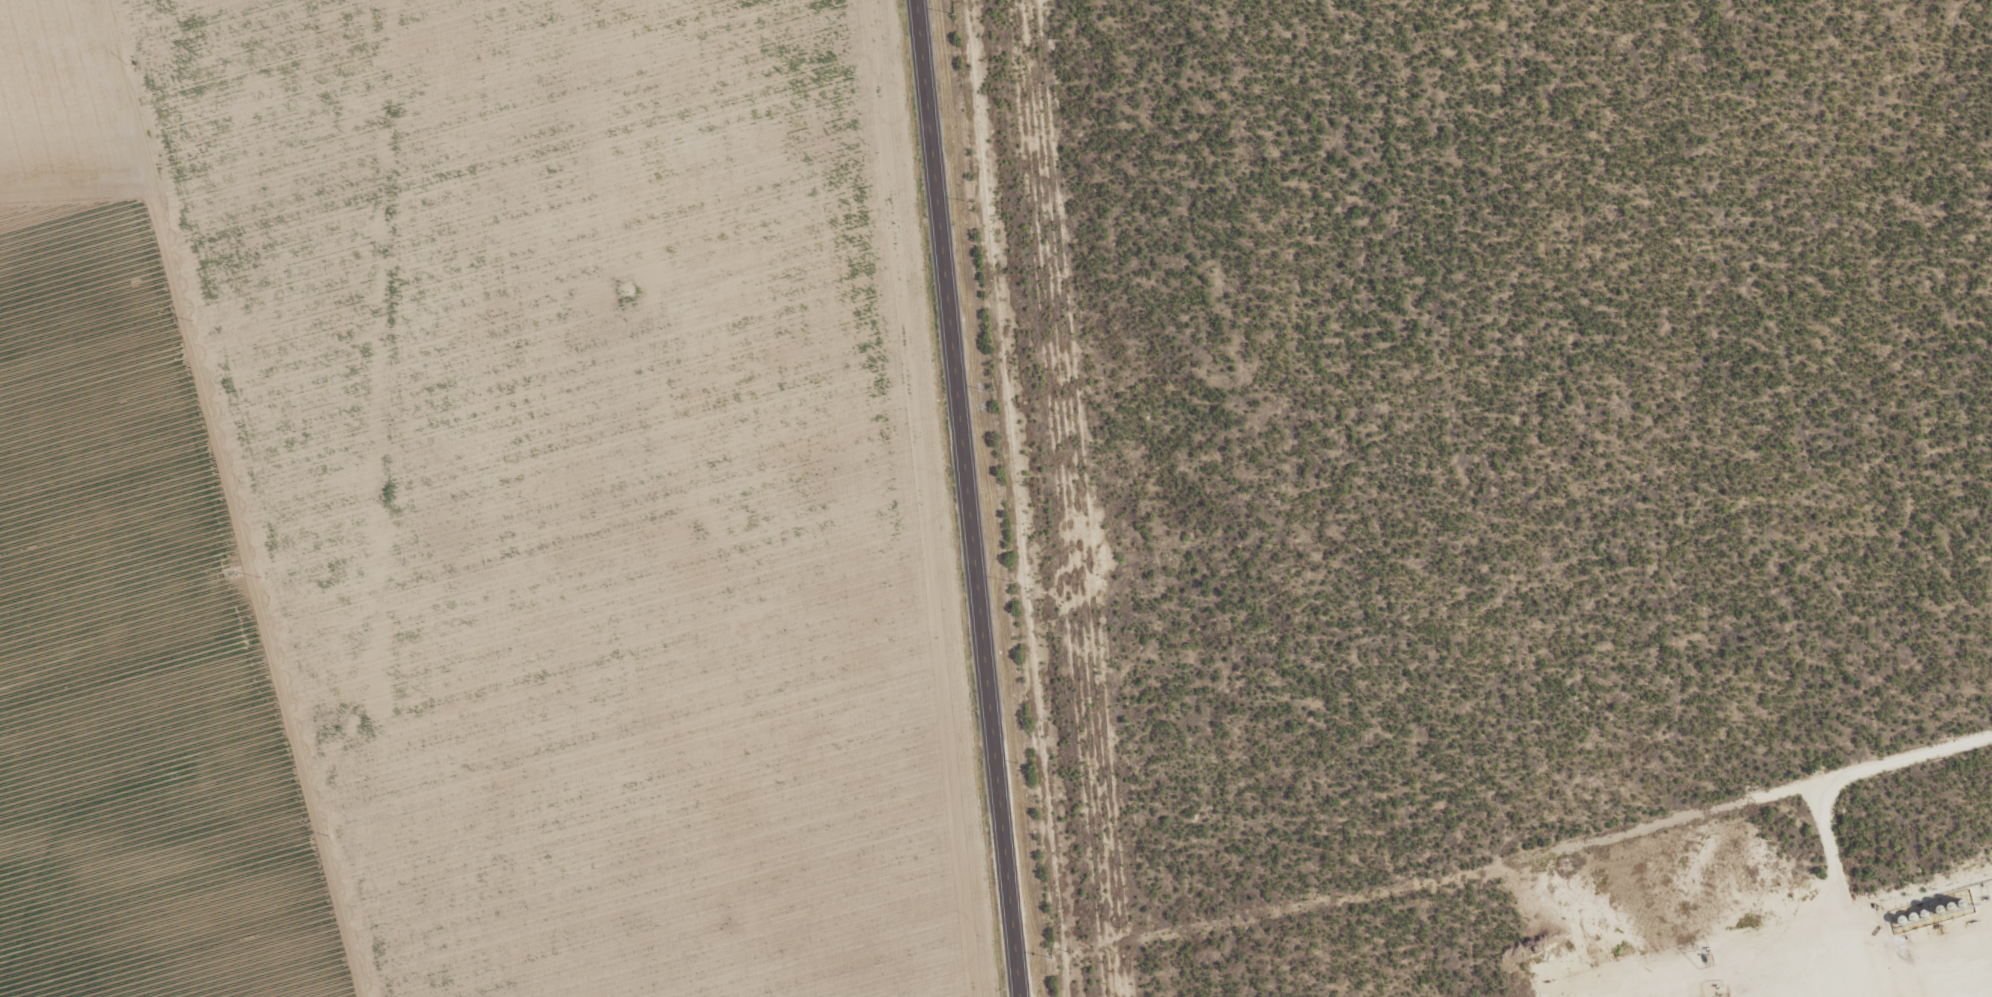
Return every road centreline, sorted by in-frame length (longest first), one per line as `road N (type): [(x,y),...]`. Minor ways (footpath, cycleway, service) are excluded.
road 1 (primary): [(918,0),(1022,996)]

